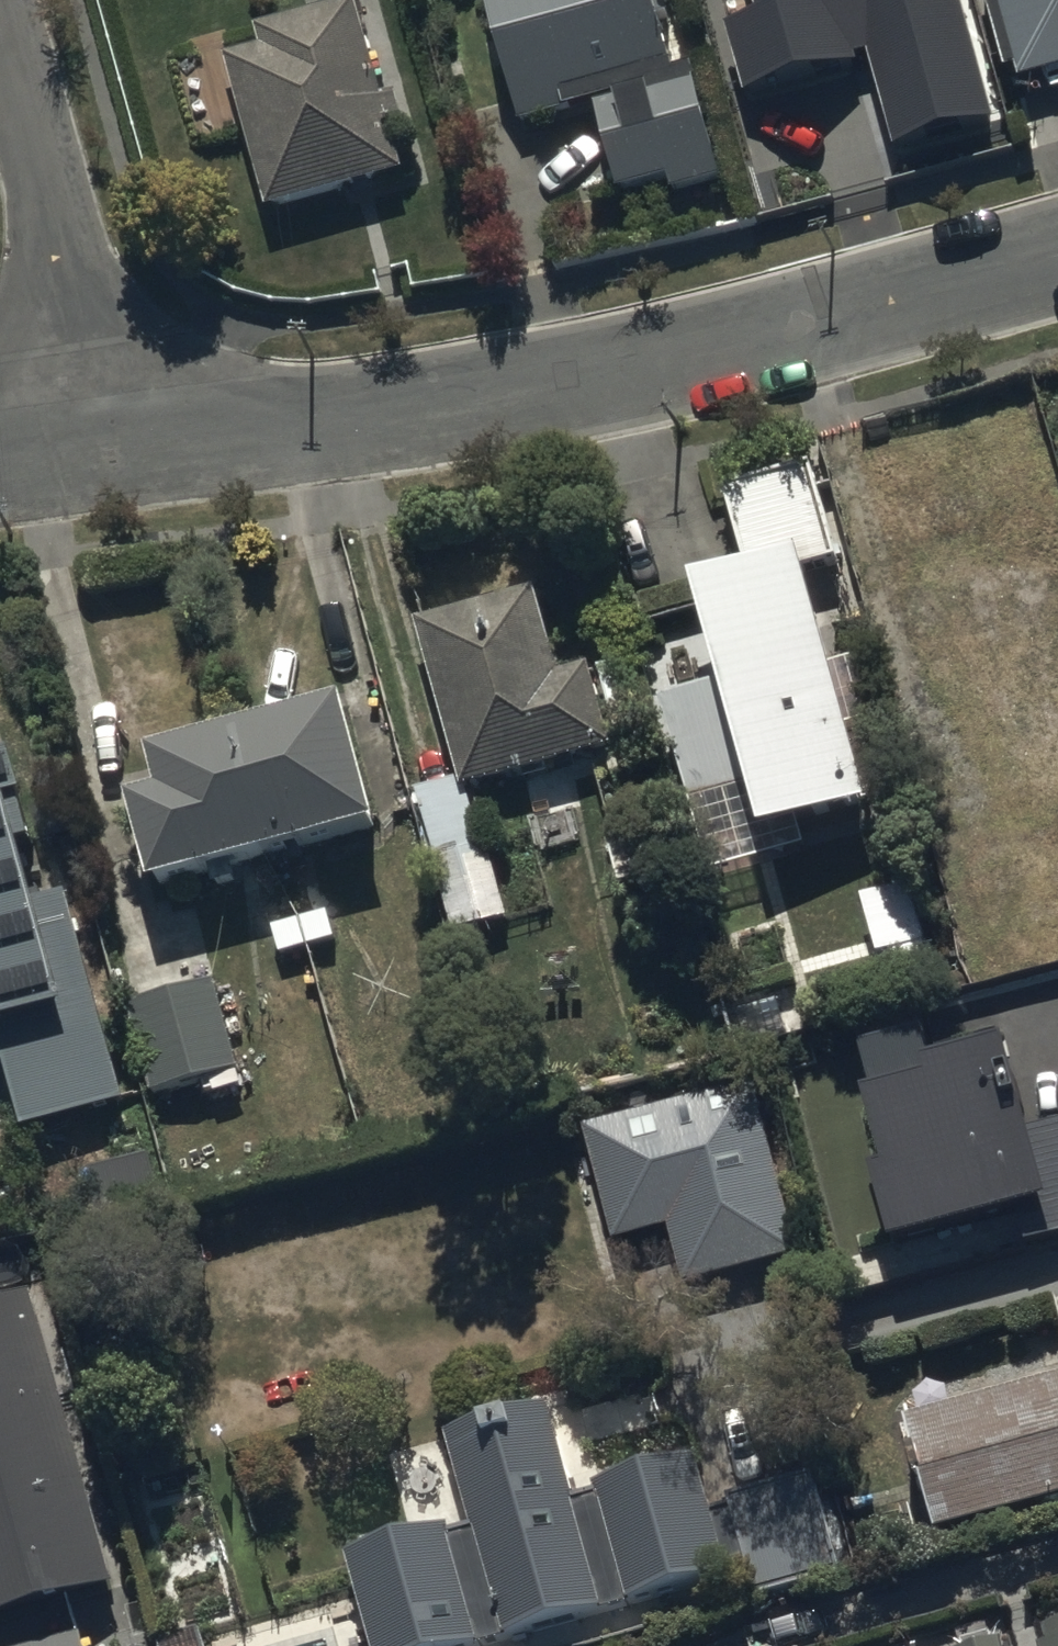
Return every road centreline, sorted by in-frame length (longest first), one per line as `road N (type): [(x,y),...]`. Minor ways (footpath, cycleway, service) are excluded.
road 1 (residential): [(1057,258),(680,362),(513,396),(109,449)]
road 2 (residential): [(109,449),(0,40)]

